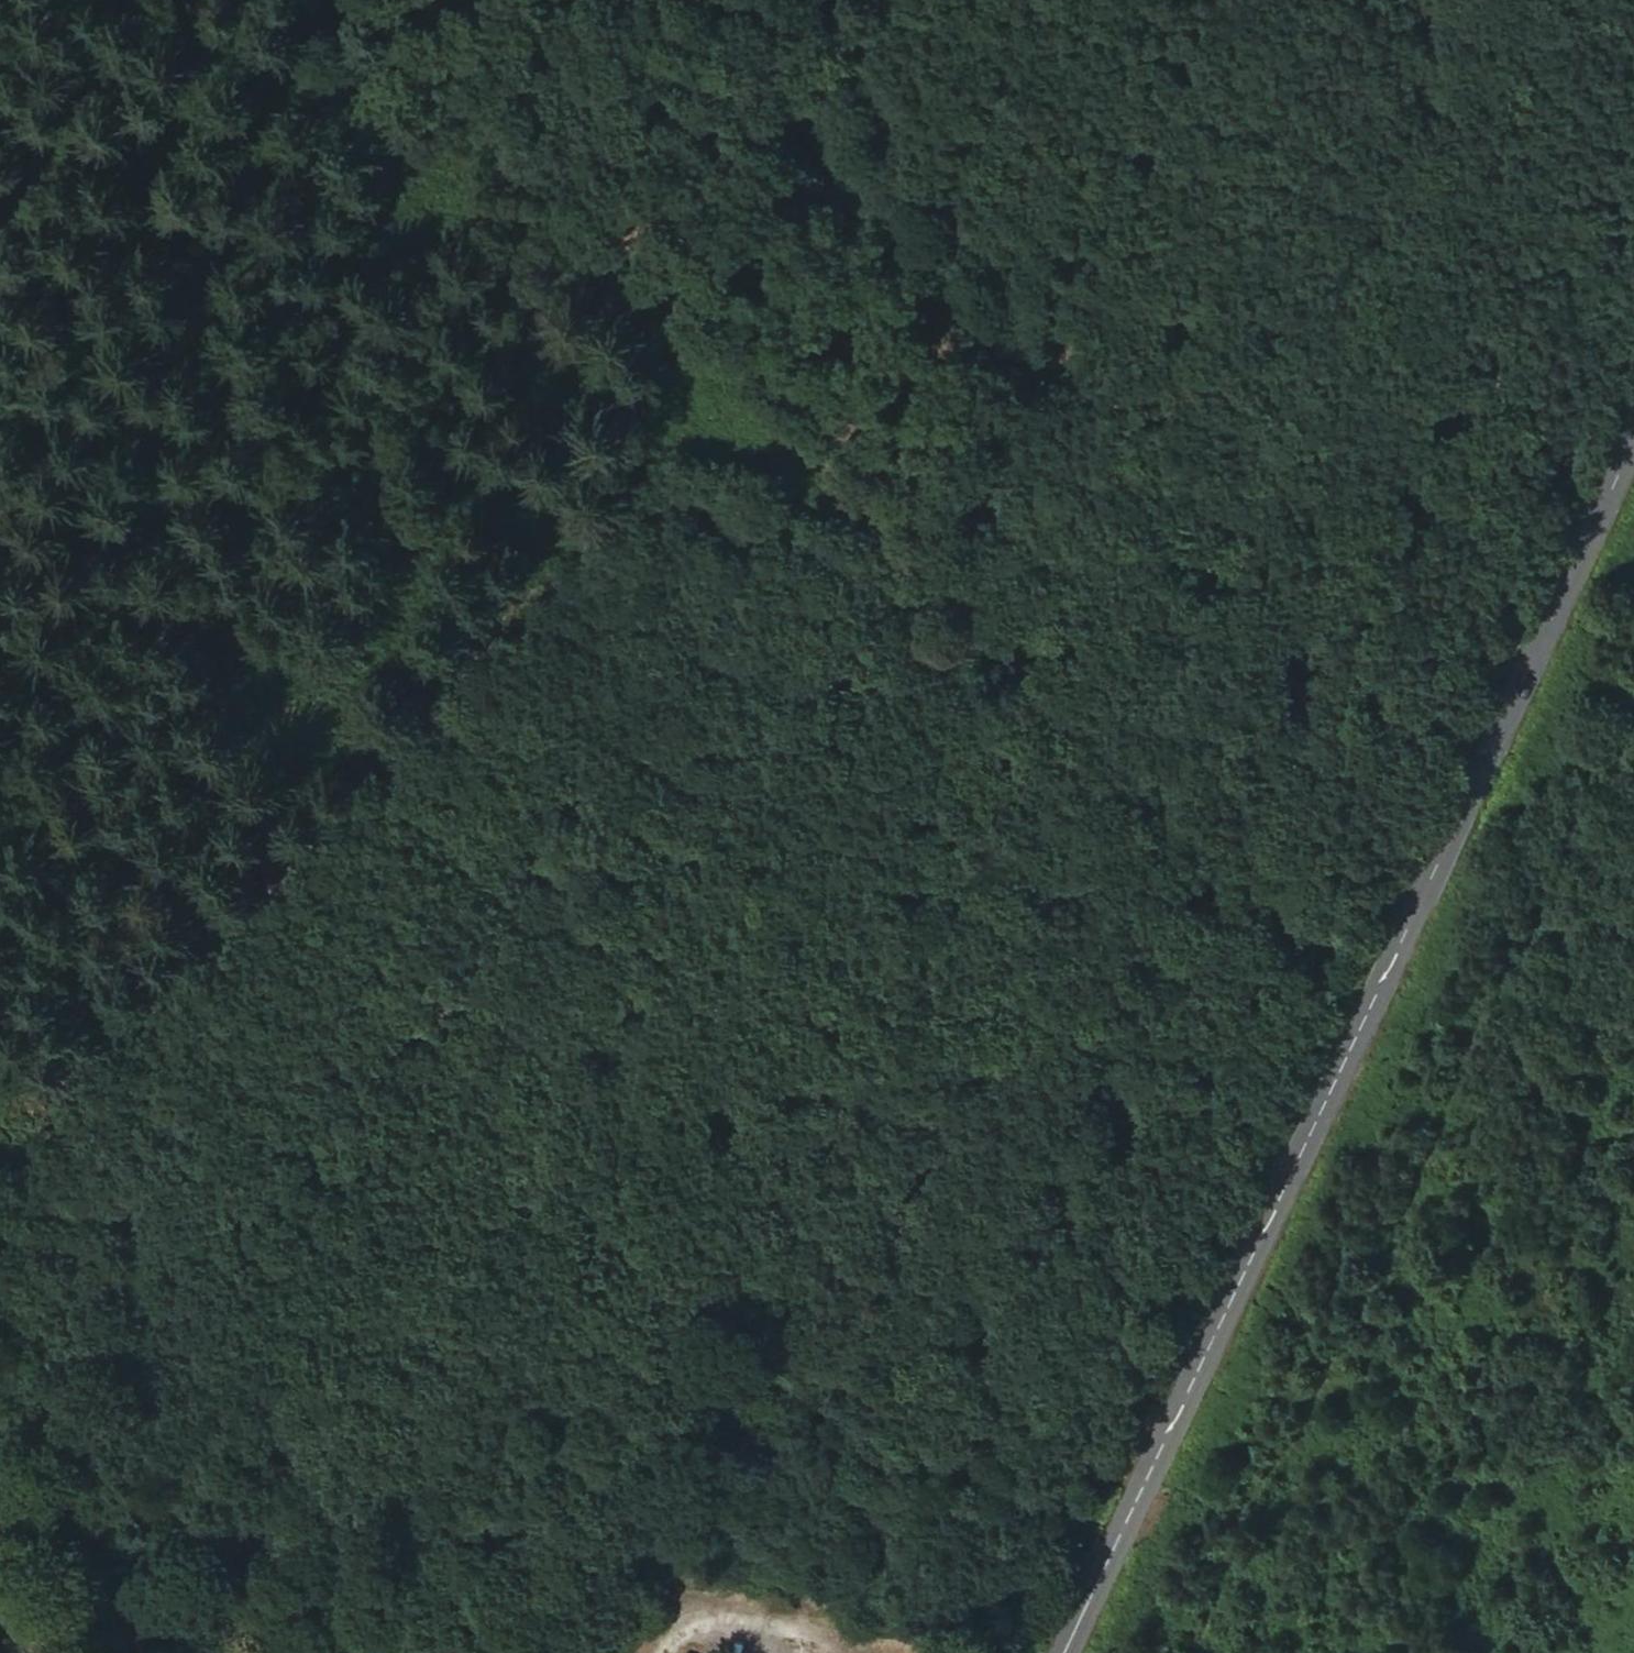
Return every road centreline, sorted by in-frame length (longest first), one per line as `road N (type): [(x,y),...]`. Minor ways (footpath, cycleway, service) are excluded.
road 1 (tertiary): [(1633,448),(1063,1652)]
road 2 (track): [(137,1652),(0,1517)]

